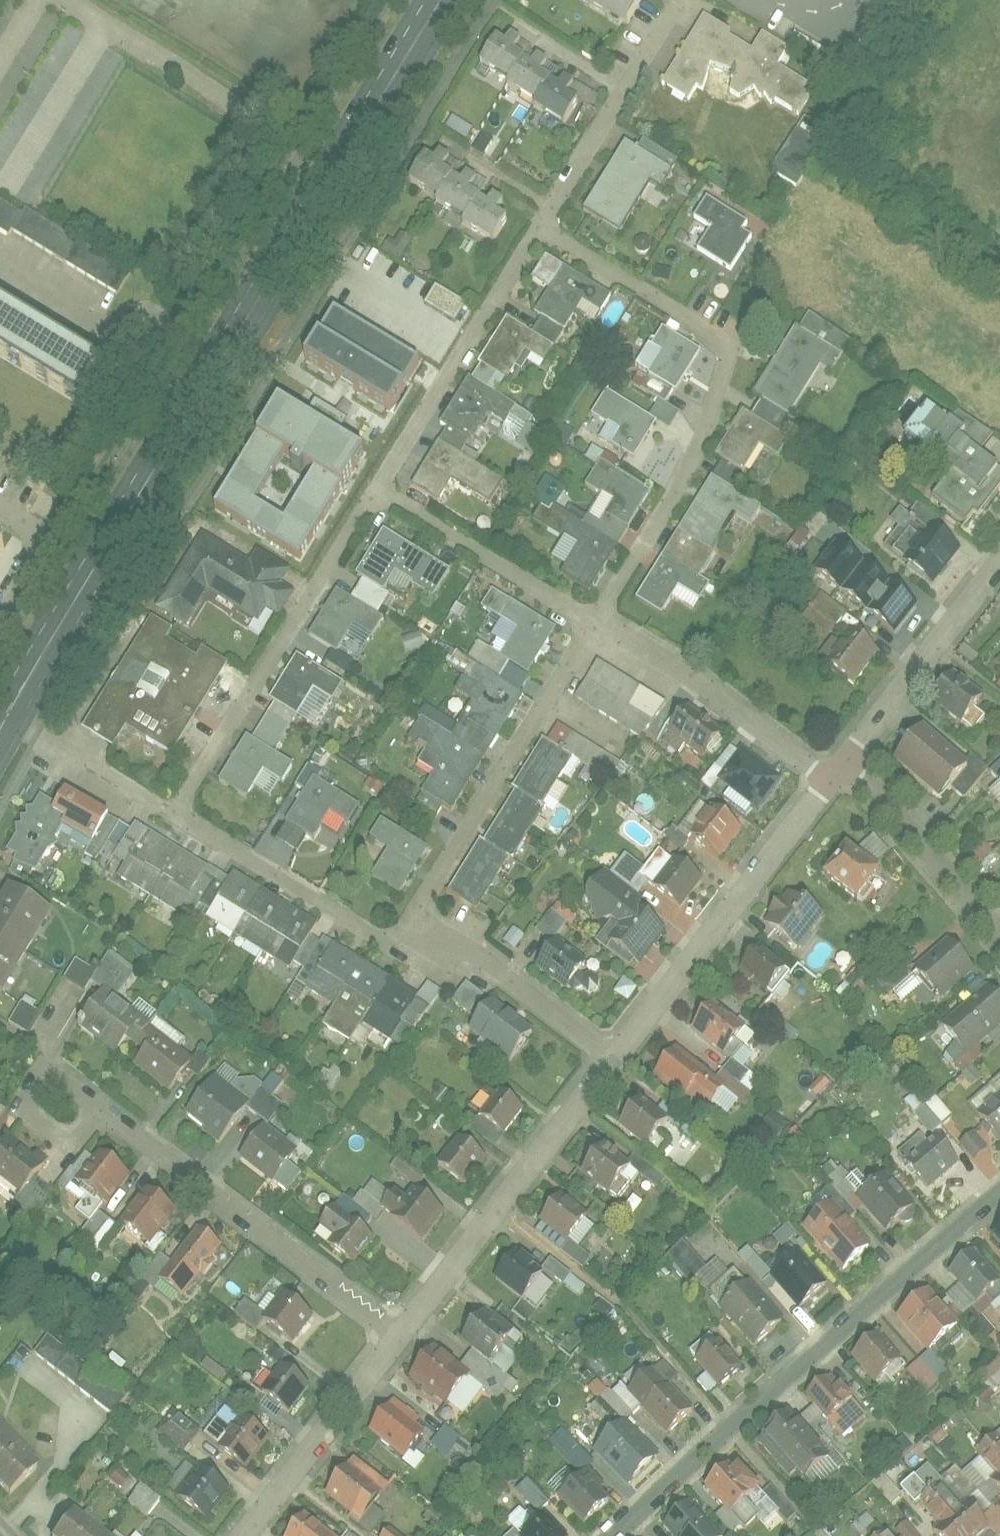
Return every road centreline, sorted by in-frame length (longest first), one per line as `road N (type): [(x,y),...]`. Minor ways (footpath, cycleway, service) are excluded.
road 1 (tertiary): [(431,0),(0,733)]
road 2 (residential): [(546,234),(703,321),(726,375),(714,429),(595,624)]
road 3 (residential): [(615,1535),(999,1192)]
road 4 (residential): [(92,1088),(403,1332)]
road 5 (residential): [(384,493),(180,813)]
road 6 (residential): [(595,624),(429,894),(440,922),(459,938)]
road 7 (residential): [(403,1332),(616,1053)]
road 8 (residential): [(616,1053),(833,781)]
road 9 (residential): [(180,813),(412,954),(459,938)]
road 10 (residential): [(546,234),(384,493)]
road 11 (residential): [(595,624),(720,692),(833,781)]
road 12 (residential): [(245,1535),(403,1332)]
road 13 (residential): [(384,493),(595,624)]
road 14 (residential): [(661,26),(546,234)]
road 15 (residential): [(854,754),(999,927)]
road 16 (residential): [(459,938),(616,1053)]
road 17 (residential): [(0,263),(121,331)]
road 18 (residential): [(92,1088),(73,1115),(16,1078),(36,1048)]
road 19 (residential): [(854,754),(935,648)]
road 20 (residential): [(66,750),(180,813)]

